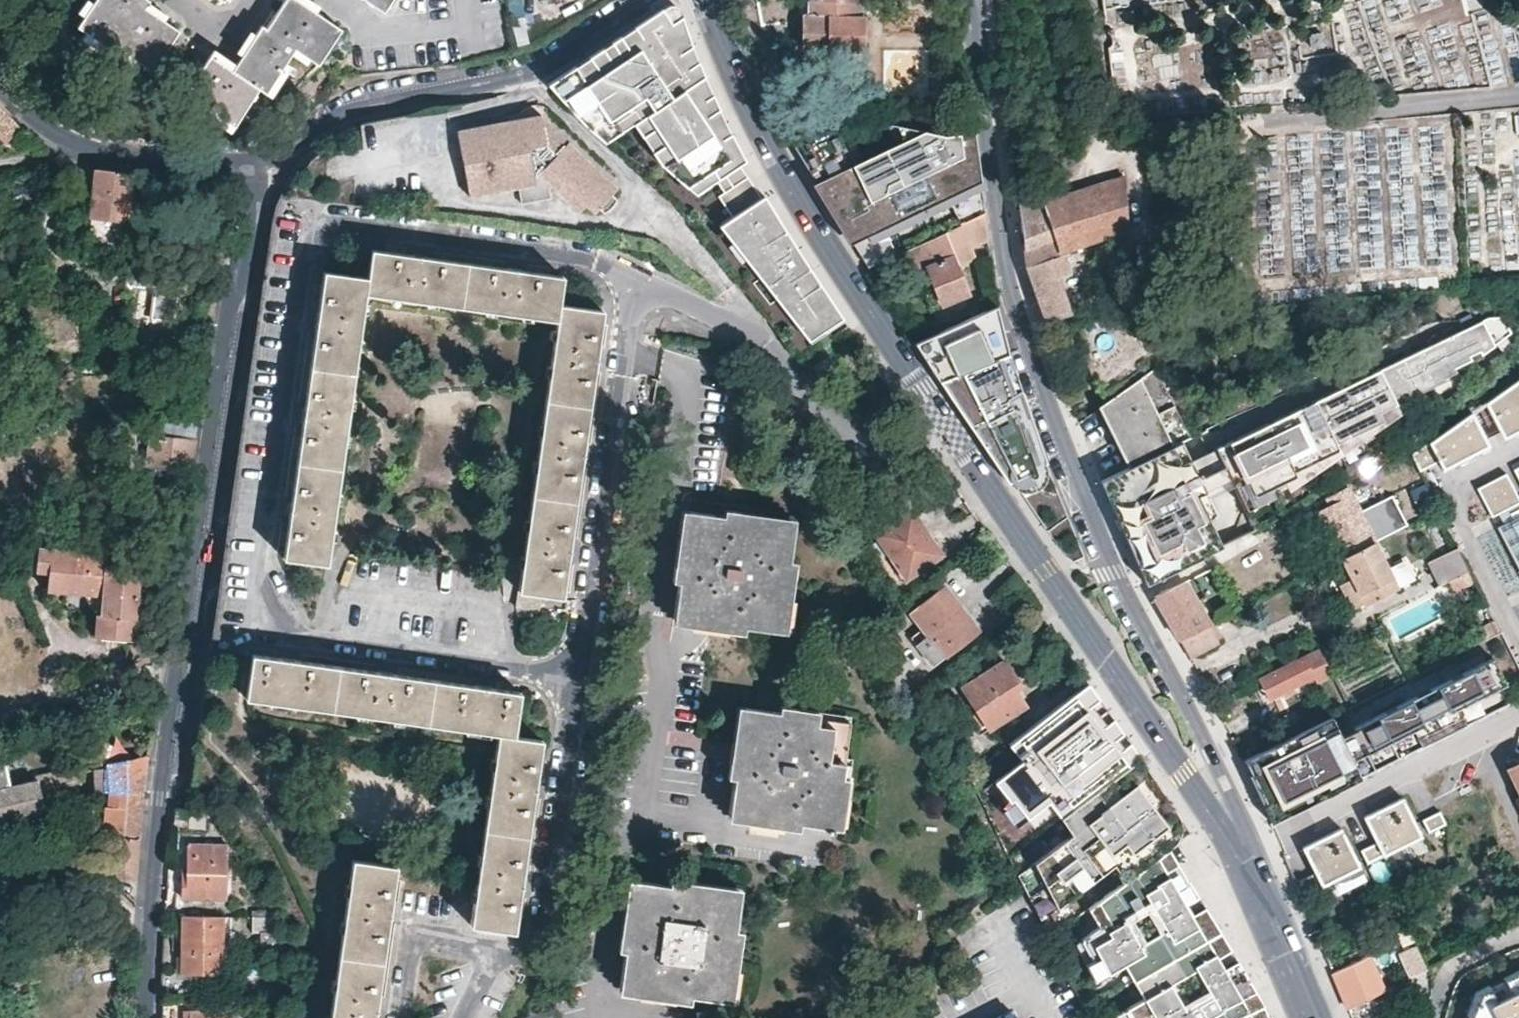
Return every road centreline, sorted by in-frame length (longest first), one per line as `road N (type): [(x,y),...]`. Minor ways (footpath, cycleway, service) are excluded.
road 1 (secondary): [(1273,905),(813,215),(750,101),(707,0)]
road 2 (tertiary): [(1273,905),(1224,779),(1104,556),(1033,372),(1007,265),(972,0)]
road 3 (residential): [(145,1017),(159,801),(252,195),(234,161)]
road 4 (residential): [(642,0),(541,68),(381,105),(234,161)]
road 5 (residential): [(234,161),(172,160),(74,140),(27,115),(0,86)]
road 6 (secondary): [(1322,1017),(1273,905)]

